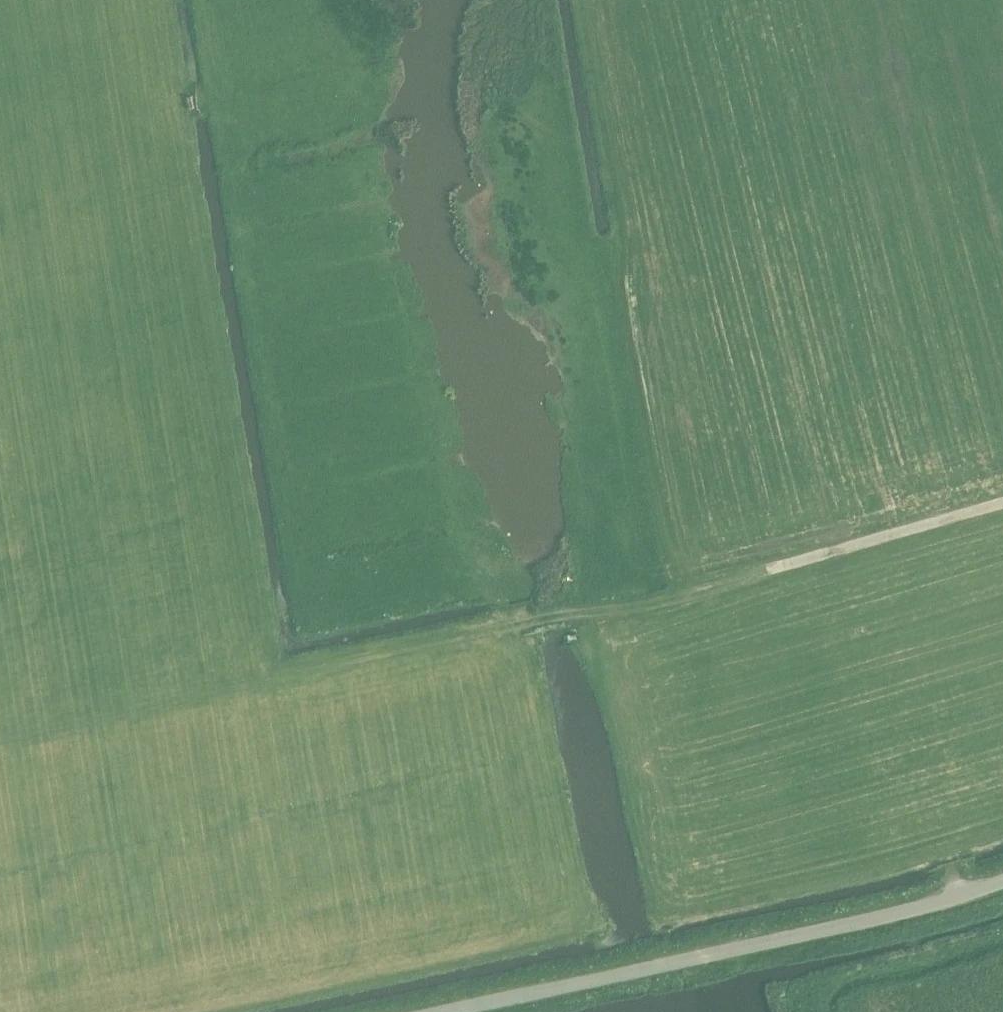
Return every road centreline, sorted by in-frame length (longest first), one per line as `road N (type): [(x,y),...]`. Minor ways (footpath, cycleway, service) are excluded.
road 1 (unclassified): [(454,1011),(722,956),(1002,882)]

